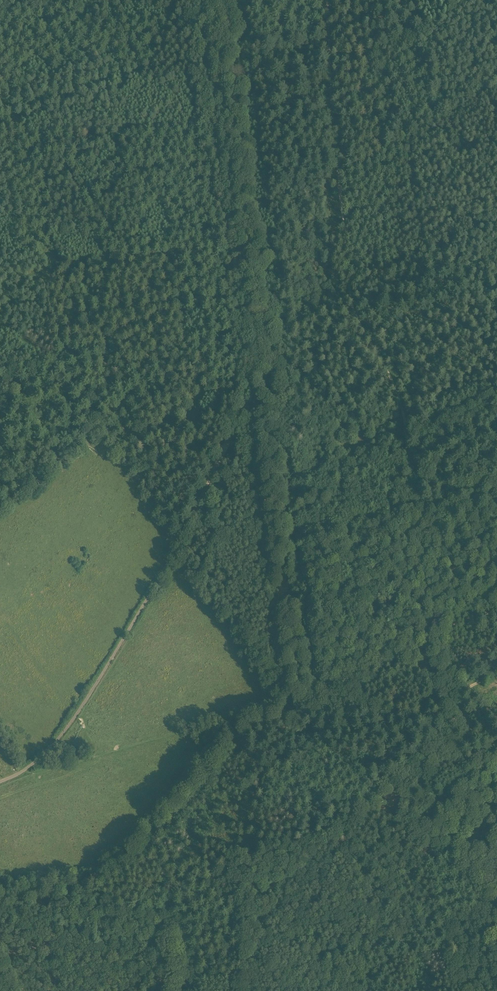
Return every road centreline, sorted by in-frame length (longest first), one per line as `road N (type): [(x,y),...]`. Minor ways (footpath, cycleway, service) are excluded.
road 1 (track): [(331,91),(351,300),(401,404),(435,554),(438,677)]
road 2 (track): [(187,526),(247,382),(206,0)]
road 3 (track): [(303,695),(265,339)]
road 4 (track): [(20,773),(78,713),(187,526)]
road 5 (track): [(496,211),(265,339)]
road 6 (track): [(438,677),(469,783),(450,849),(496,908)]
road 7 (unclassified): [(168,990),(165,945),(155,930),(25,892),(0,873)]
road 8 (track): [(378,0),(426,36),(449,116),(496,179)]
road 9 (track): [(340,176),(496,87)]
road 10 (track): [(331,91),(473,0)]

